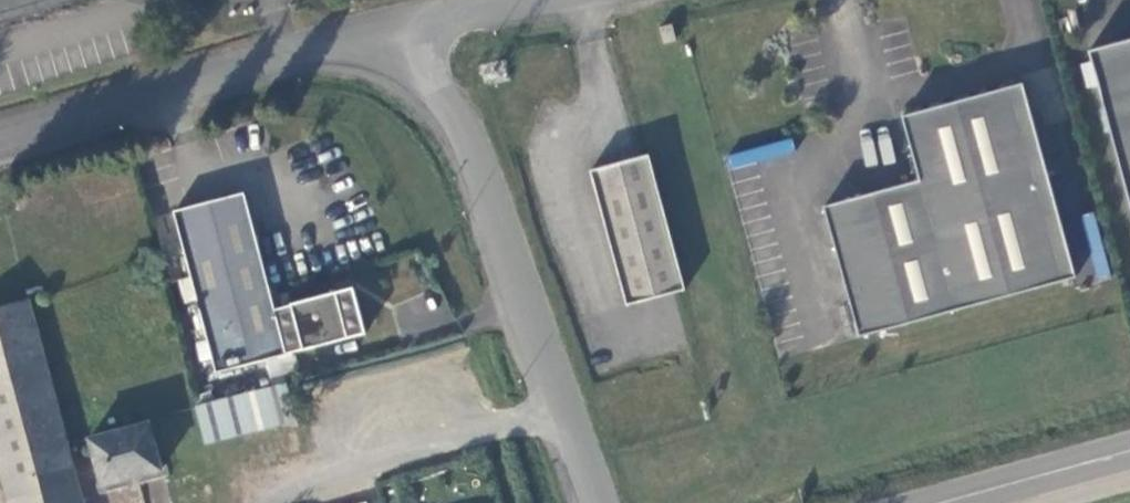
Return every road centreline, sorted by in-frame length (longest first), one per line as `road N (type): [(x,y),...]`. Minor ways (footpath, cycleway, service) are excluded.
road 1 (residential): [(594,502),(466,145),(390,35)]
road 2 (unclassified): [(0,140),(390,35)]
road 3 (secondary): [(952,502),(1129,455)]
road 4 (unclassified): [(390,35),(529,0)]

